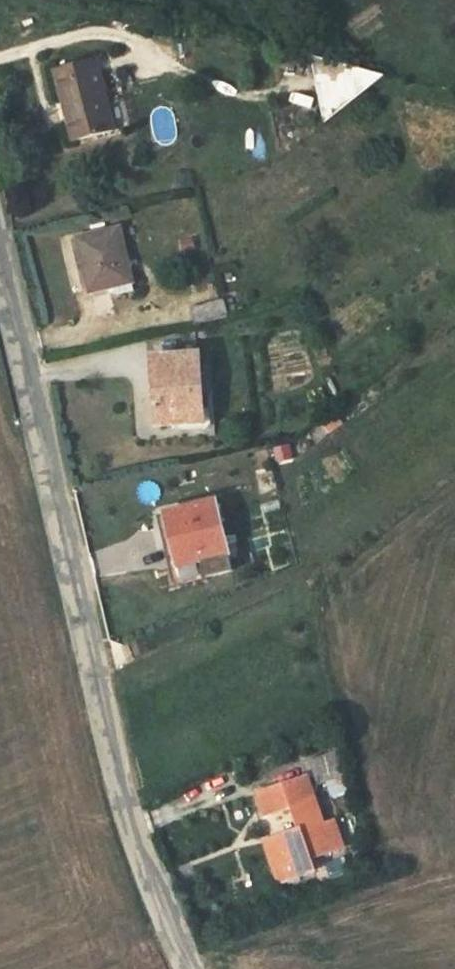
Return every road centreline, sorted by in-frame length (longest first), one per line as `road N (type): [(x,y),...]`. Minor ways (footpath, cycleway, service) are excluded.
road 1 (unclassified): [(188,968),(115,763),(0,240)]

